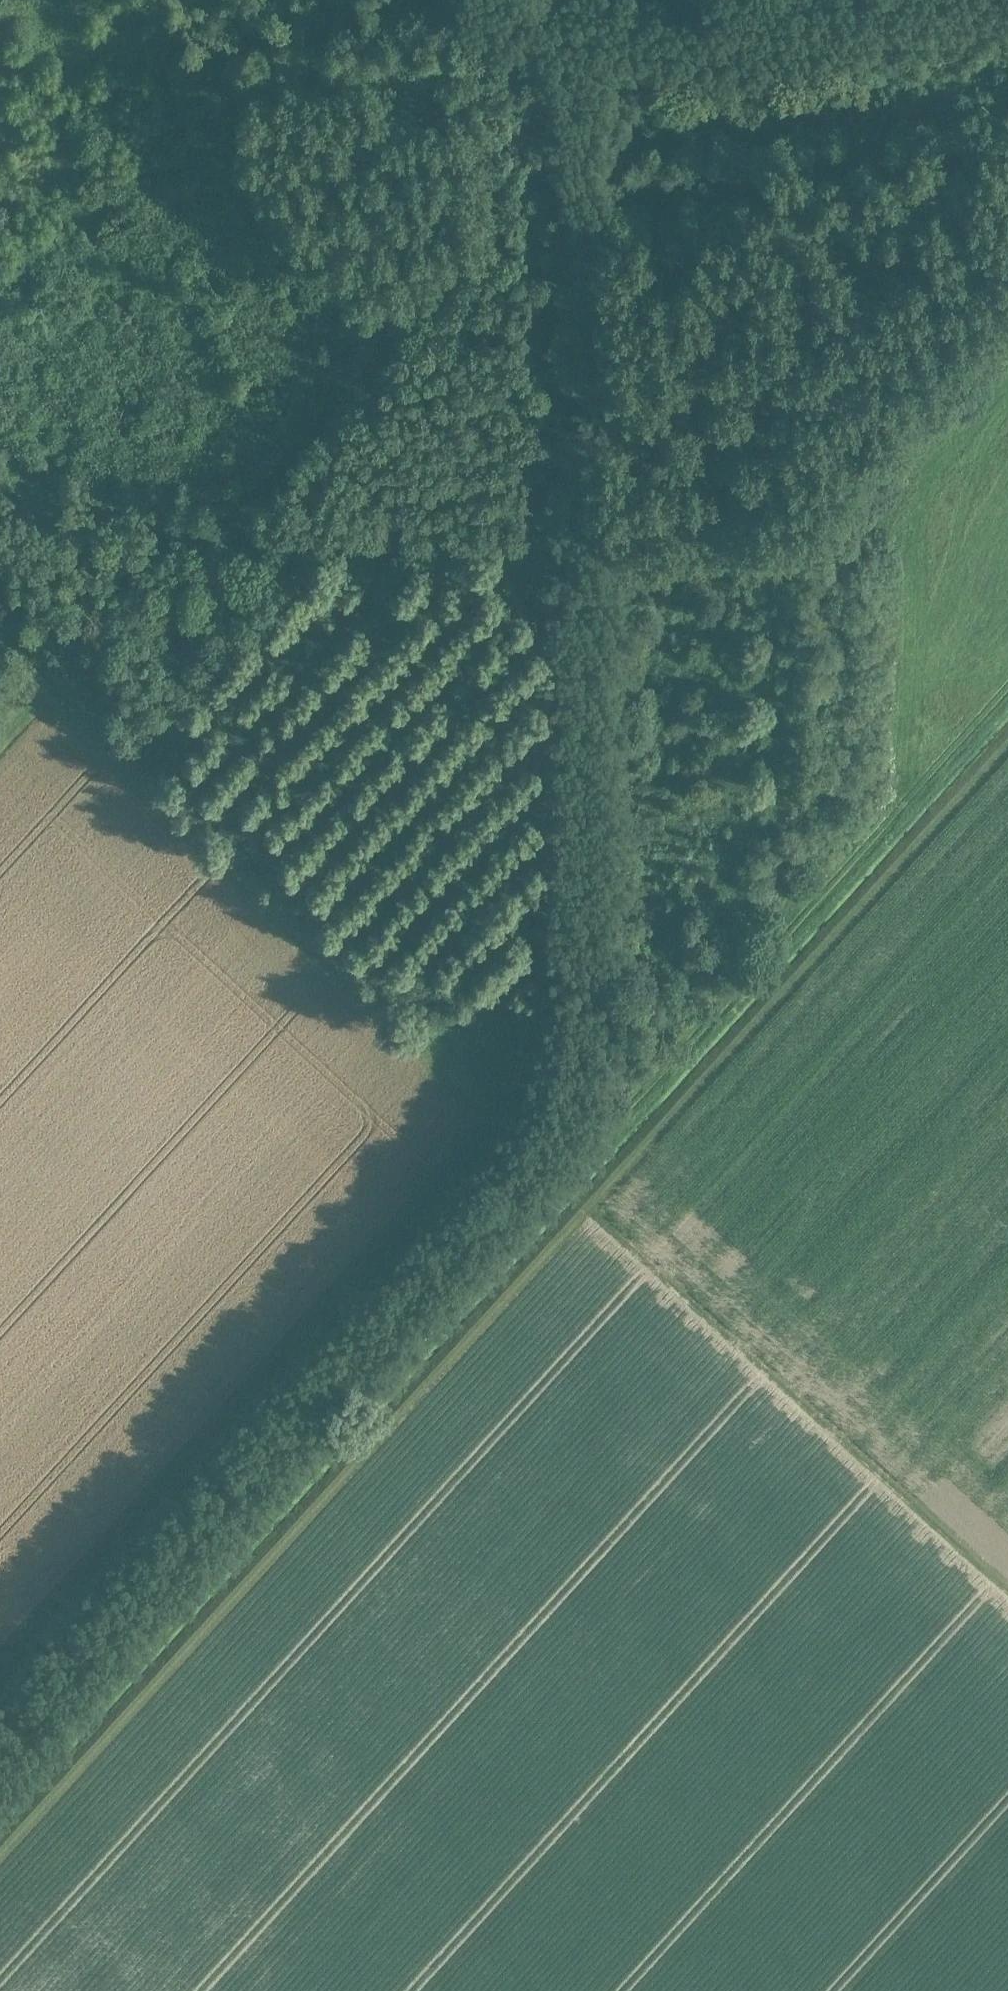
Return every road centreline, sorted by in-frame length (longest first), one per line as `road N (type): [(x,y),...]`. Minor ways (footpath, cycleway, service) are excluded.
road 1 (track): [(0,1741),(116,1622),(565,1116),(588,1065),(595,984),(578,408),(581,10)]
road 2 (track): [(1007,8),(799,25),(581,10)]

